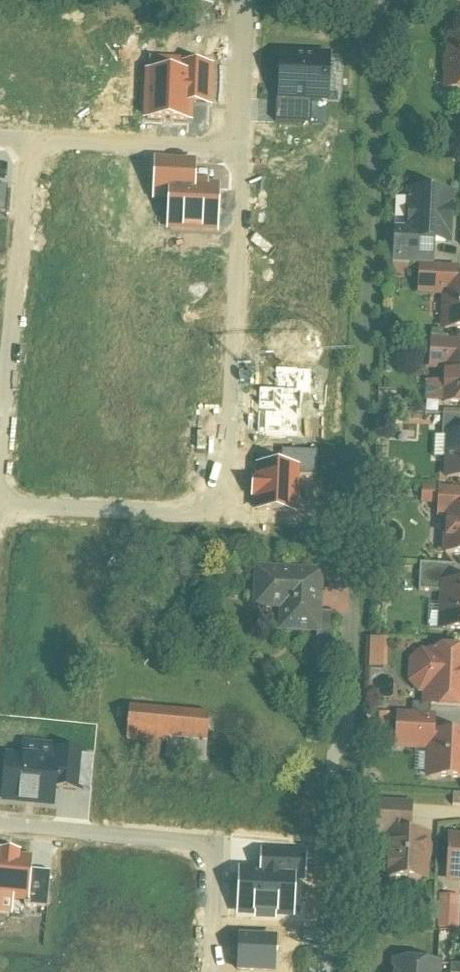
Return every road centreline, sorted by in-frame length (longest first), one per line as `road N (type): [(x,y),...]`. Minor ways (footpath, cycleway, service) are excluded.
road 1 (residential): [(241,141),(230,515),(0,503)]
road 2 (residential): [(30,137),(0,502)]
road 3 (residential): [(216,850),(0,828)]
road 4 (residential): [(241,141),(30,137)]
road 5 (residential): [(243,0),(241,141)]
road 6 (residential): [(212,971),(216,850)]

